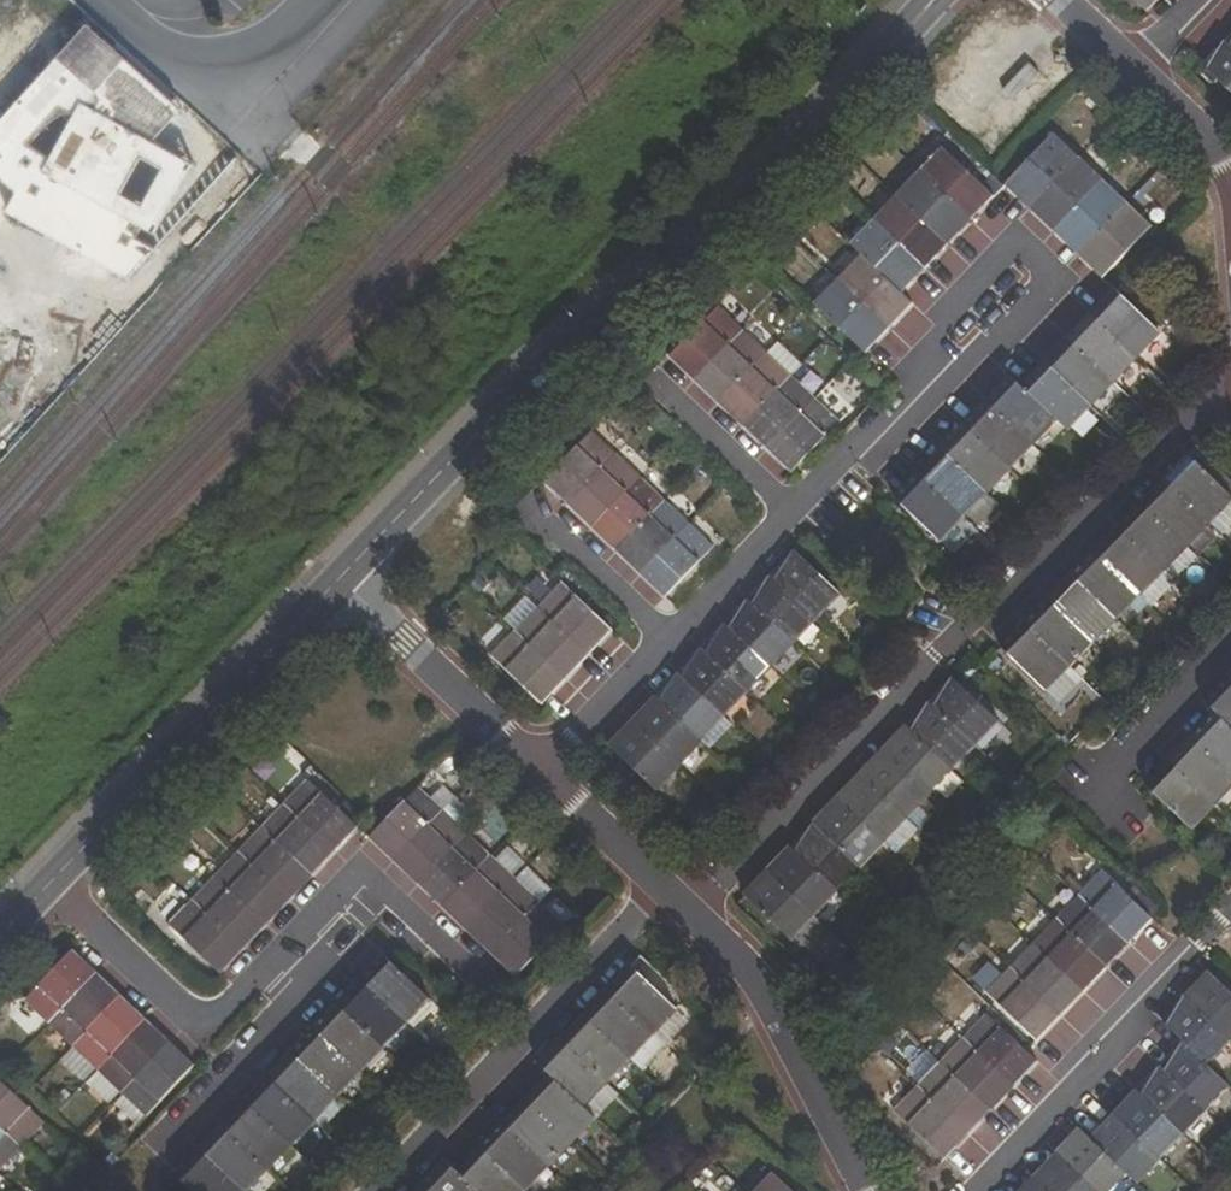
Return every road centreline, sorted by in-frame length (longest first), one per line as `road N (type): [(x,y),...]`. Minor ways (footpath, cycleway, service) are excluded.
road 1 (residential): [(328,587),(922,0)]
road 2 (residential): [(46,880),(203,1032),(367,863),(468,960)]
road 3 (residential): [(663,897),(328,587)]
road 4 (residential): [(46,880),(328,587)]
road 5 (residential): [(663,897),(392,1190)]
road 6 (residential): [(867,1190),(729,955),(663,897)]
road 7 (residential): [(1173,968),(975,1190)]
road 8 (residential): [(1230,212),(1216,176),(1118,89),(1043,0)]

